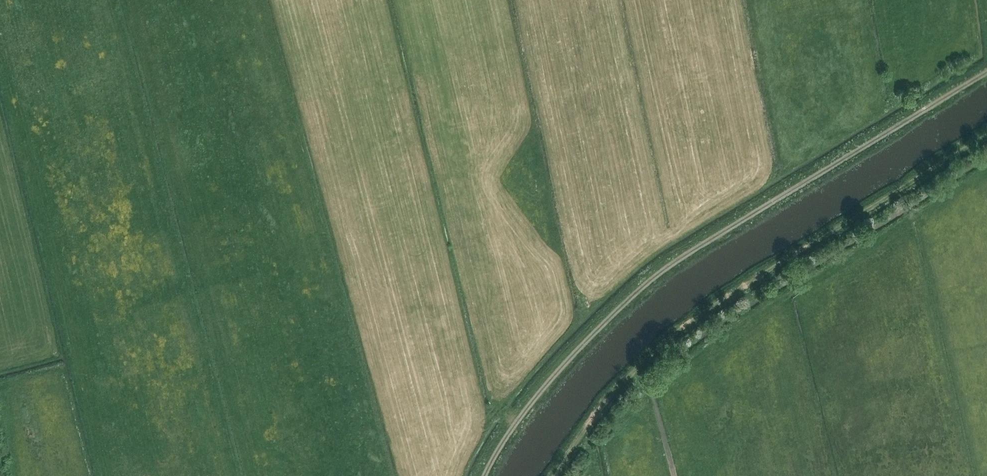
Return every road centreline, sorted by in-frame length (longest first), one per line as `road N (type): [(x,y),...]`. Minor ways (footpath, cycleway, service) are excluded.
road 1 (track): [(986,72),(641,287),(546,384),(483,475)]

